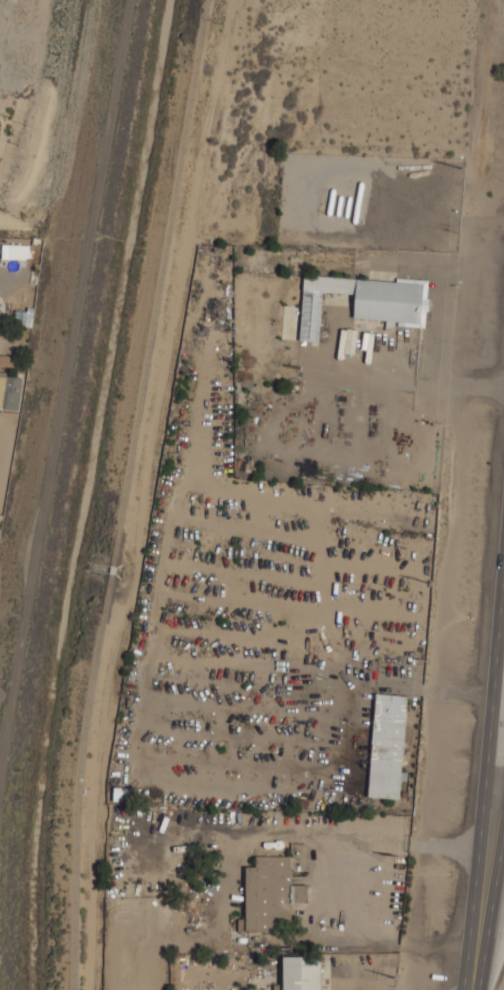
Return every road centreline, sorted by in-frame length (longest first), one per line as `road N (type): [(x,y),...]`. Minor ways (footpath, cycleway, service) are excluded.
road 1 (primary): [(503,562),(487,770),(493,785)]
road 2 (primary): [(493,785),(470,989)]

